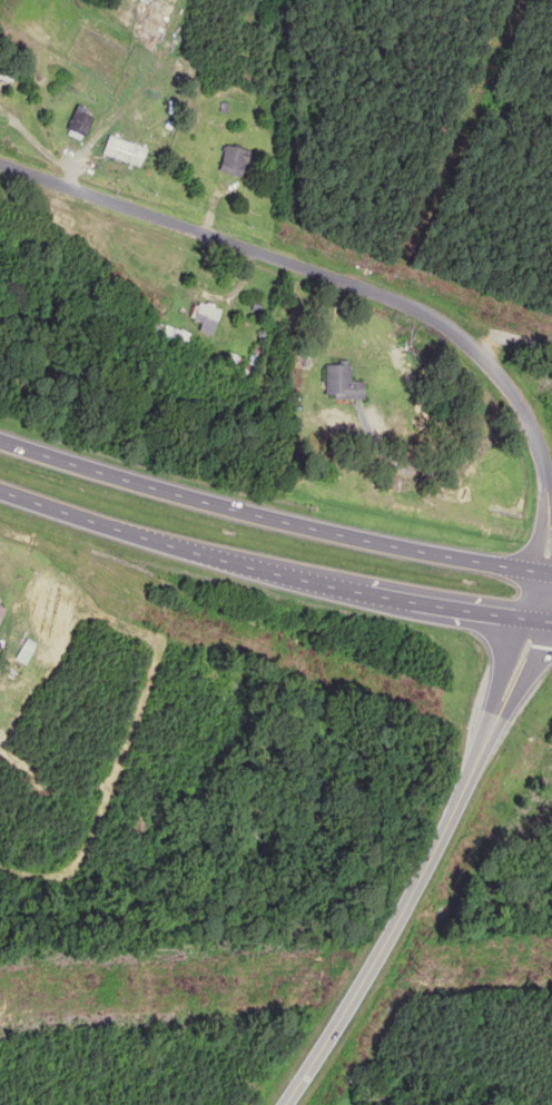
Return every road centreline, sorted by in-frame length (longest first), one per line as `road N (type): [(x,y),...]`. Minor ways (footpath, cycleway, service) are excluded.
road 1 (residential): [(545,574),(542,460),(505,383),(454,328),(259,250),(0,162)]
road 2 (secondary): [(289,1104),(374,959),(507,688),(545,574)]
road 3 (trunk): [(551,575),(316,529),(0,440)]
road 4 (trunk): [(0,490),(300,580),(551,622)]

